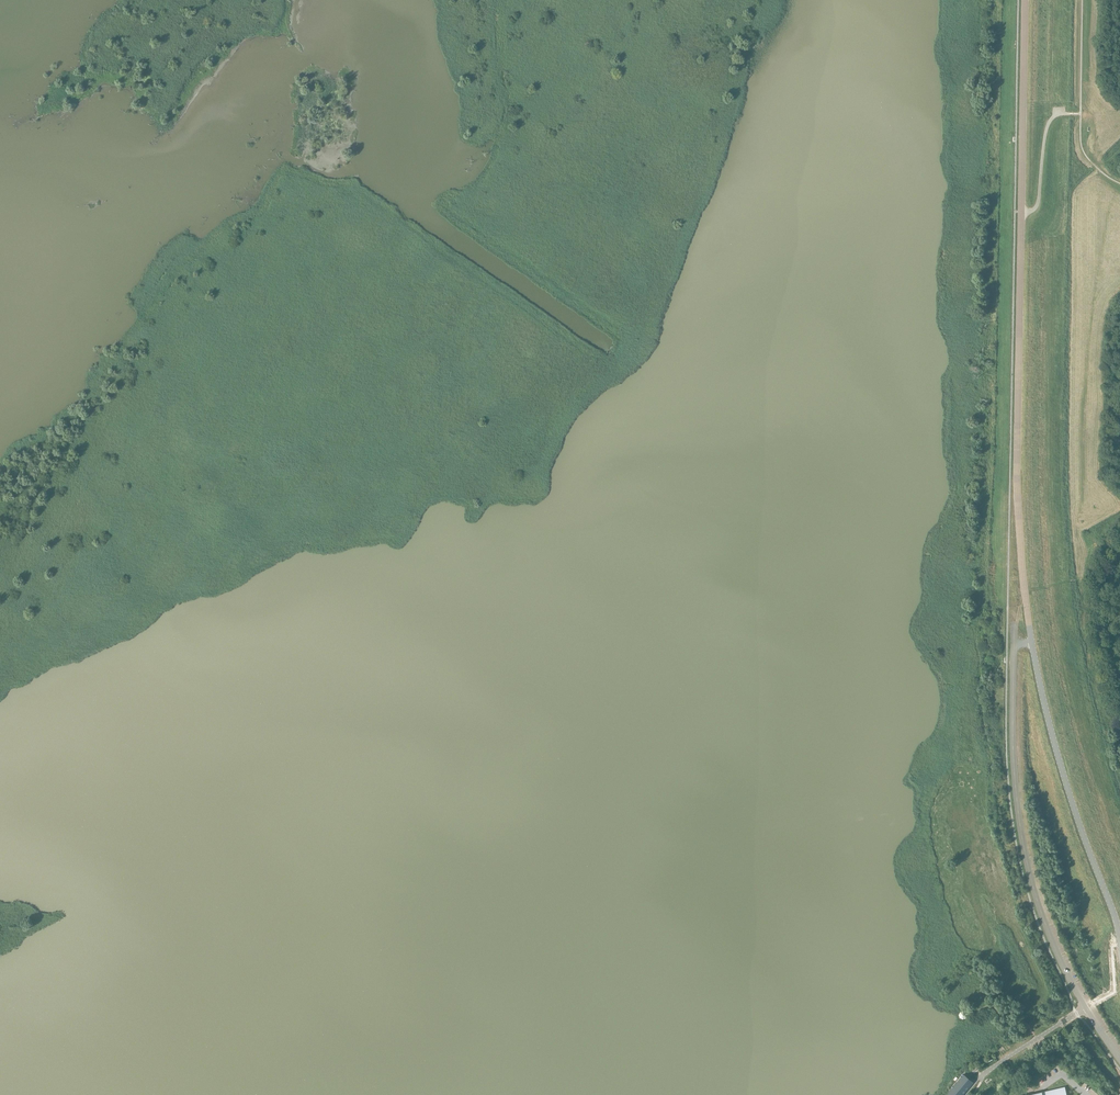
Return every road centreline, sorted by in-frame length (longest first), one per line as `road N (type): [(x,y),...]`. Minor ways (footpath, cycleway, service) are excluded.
road 1 (tertiary): [(1119,940),(1050,727),(1025,591),(1019,405),(1025,0)]

